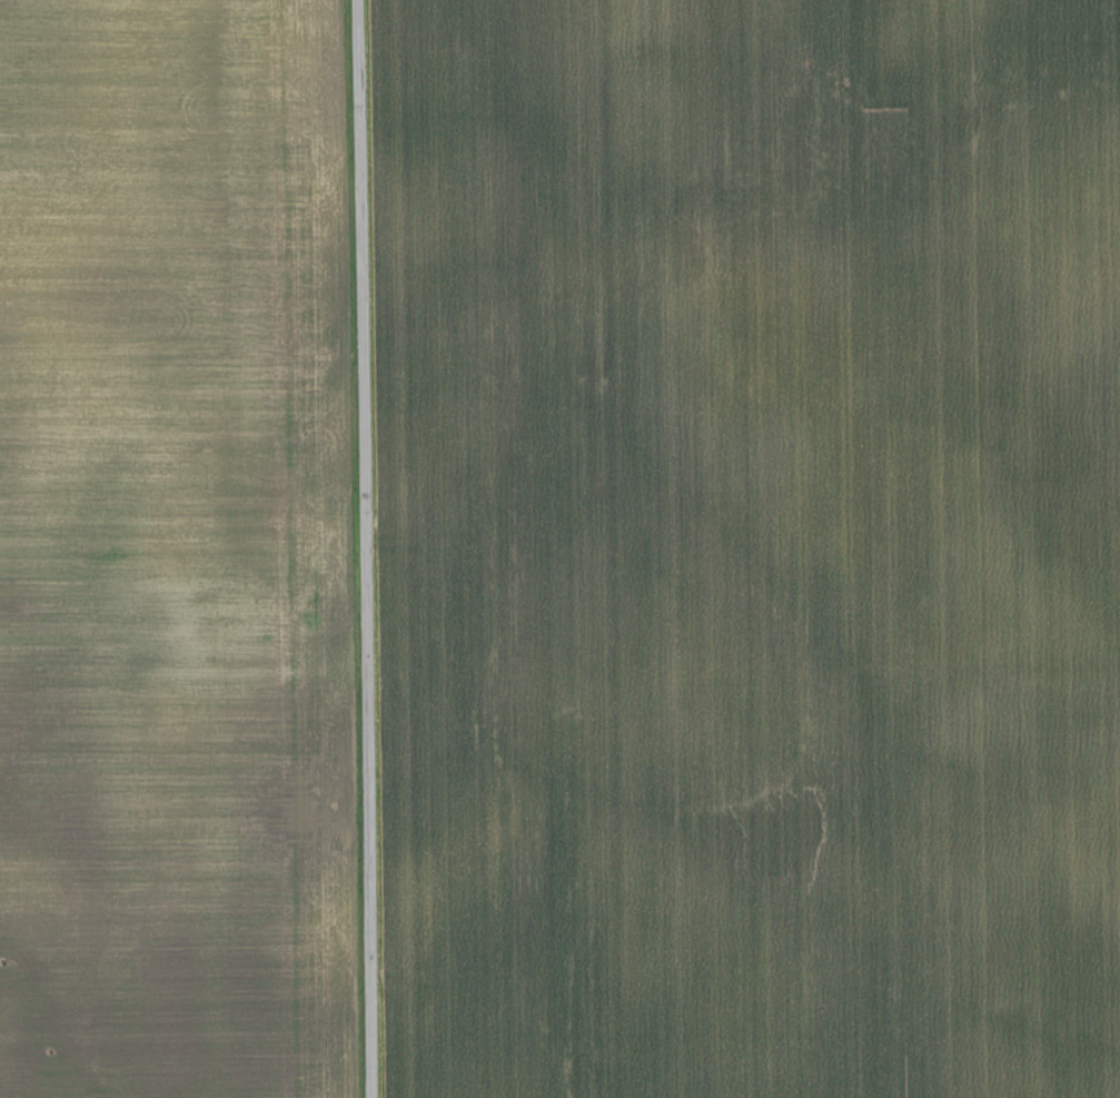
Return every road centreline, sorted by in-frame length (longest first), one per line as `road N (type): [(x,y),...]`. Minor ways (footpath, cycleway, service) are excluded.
road 1 (residential): [(373,1097),(362,0)]

